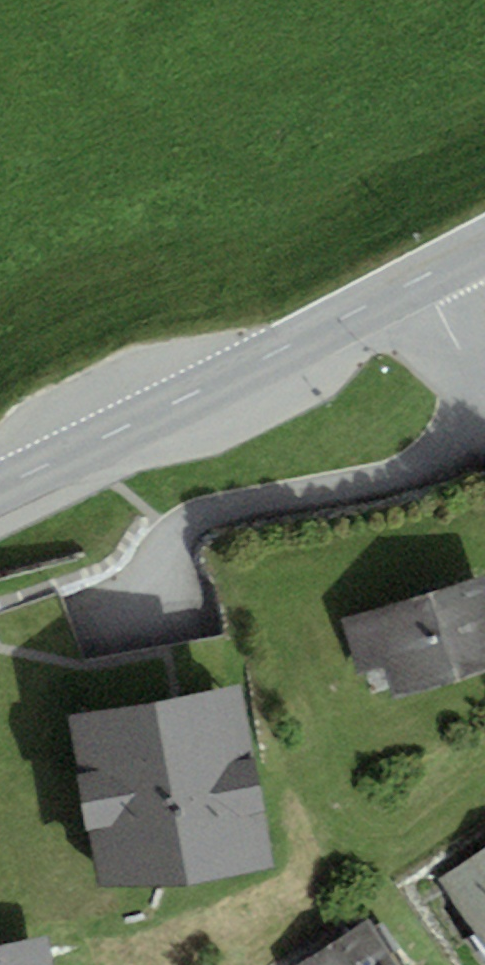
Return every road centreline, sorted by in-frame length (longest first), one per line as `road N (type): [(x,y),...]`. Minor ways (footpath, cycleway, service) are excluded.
road 1 (tertiary): [(0,491),(129,435),(429,279)]
road 2 (residential): [(429,279),(467,373),(484,385)]

